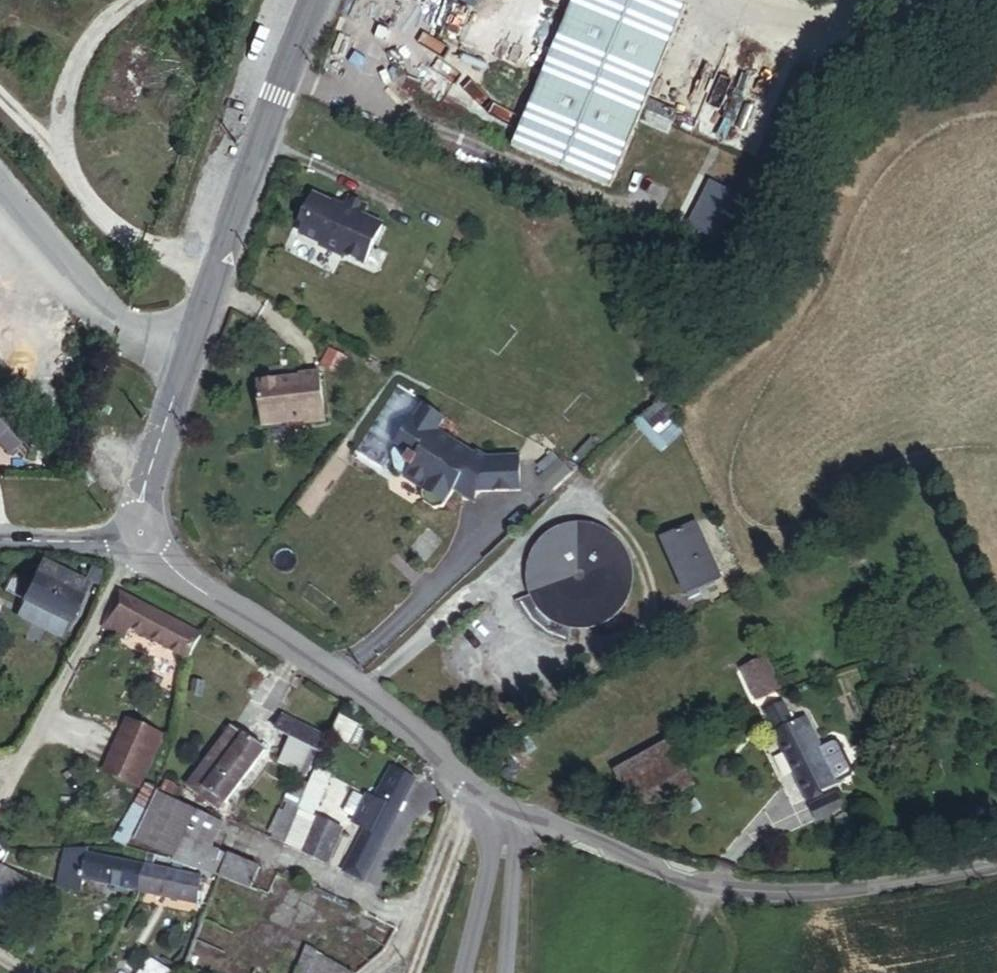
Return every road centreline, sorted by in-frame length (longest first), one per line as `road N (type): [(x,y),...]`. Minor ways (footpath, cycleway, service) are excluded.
road 1 (unclassified): [(996,861),(886,883),(733,892),(622,856),(479,792)]
road 2 (unclassified): [(479,792),(359,689),(176,576),(140,532)]
road 3 (residential): [(191,352),(314,0)]
road 4 (track): [(359,689),(472,595),(591,477)]
road 5 (residential): [(191,352),(107,321),(0,198)]
road 6 (unclassified): [(479,792),(407,972)]
road 7 (residential): [(140,532),(142,500),(191,352)]
road 8 (unclassified): [(0,539),(140,532)]

